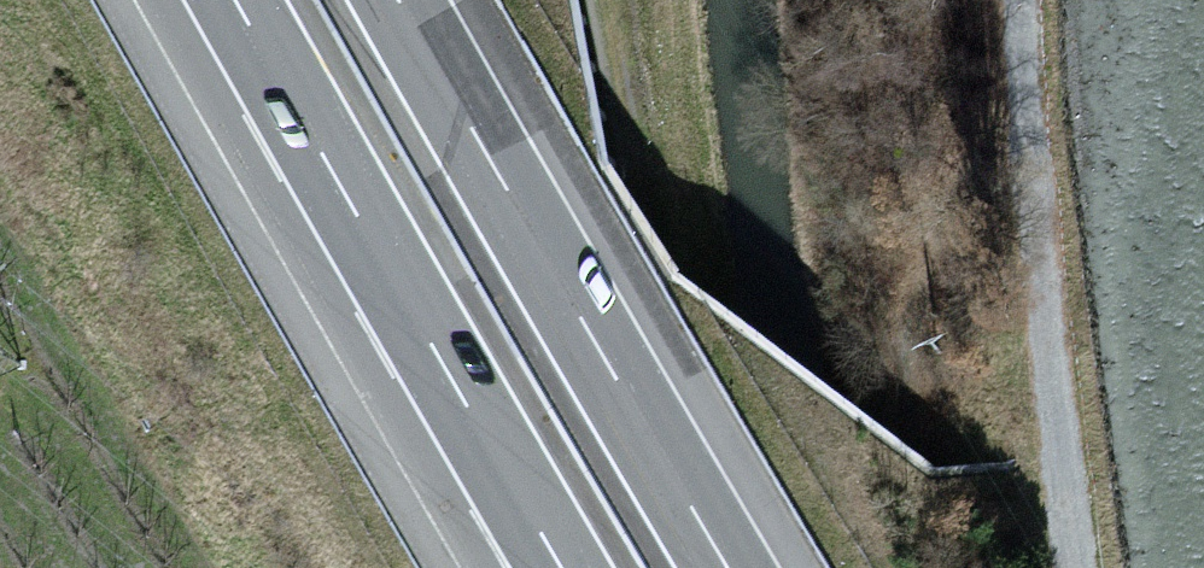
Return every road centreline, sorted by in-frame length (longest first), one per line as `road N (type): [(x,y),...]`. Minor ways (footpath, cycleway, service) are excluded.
road 1 (motorway): [(730,567),(399,0)]
road 2 (motorway): [(233,0),(561,567)]
road 3 (track): [(1076,567),(1015,0)]
road 4 (track): [(623,0),(635,195),(681,567)]

